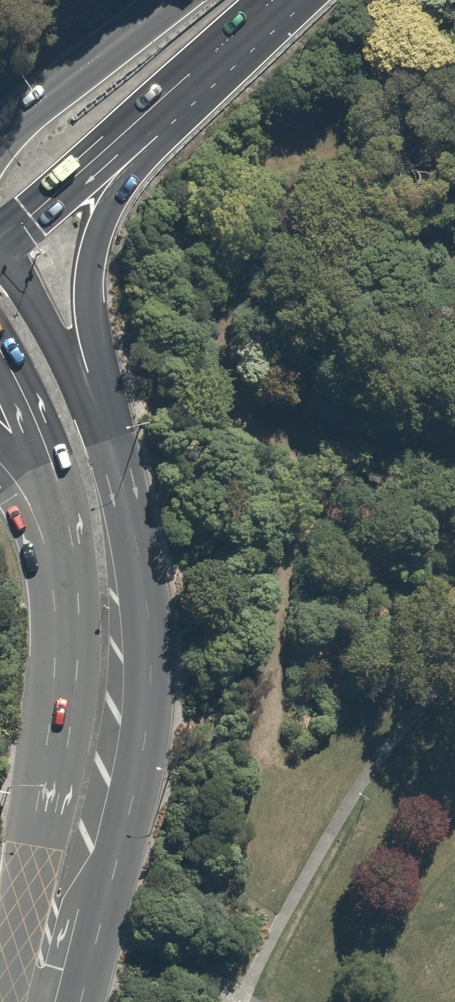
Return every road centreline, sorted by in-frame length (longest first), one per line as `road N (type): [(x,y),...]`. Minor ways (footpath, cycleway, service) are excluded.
road 1 (secondary): [(84,393),(111,449),(138,556),(149,653),(146,727),(135,786),(103,879),(45,989)]
road 2 (secondary): [(45,989),(45,838),(68,646),(53,488)]
road 3 (trunk): [(149,113),(95,249),(84,393)]
road 4 (trunk): [(0,138),(172,0)]
road 5 (trunk): [(149,113),(0,239)]
road 6 (trunk): [(282,0),(149,113)]
road 7 (secondary): [(0,251),(36,298),(84,393)]
road 8 (secondary): [(53,488),(0,353)]

